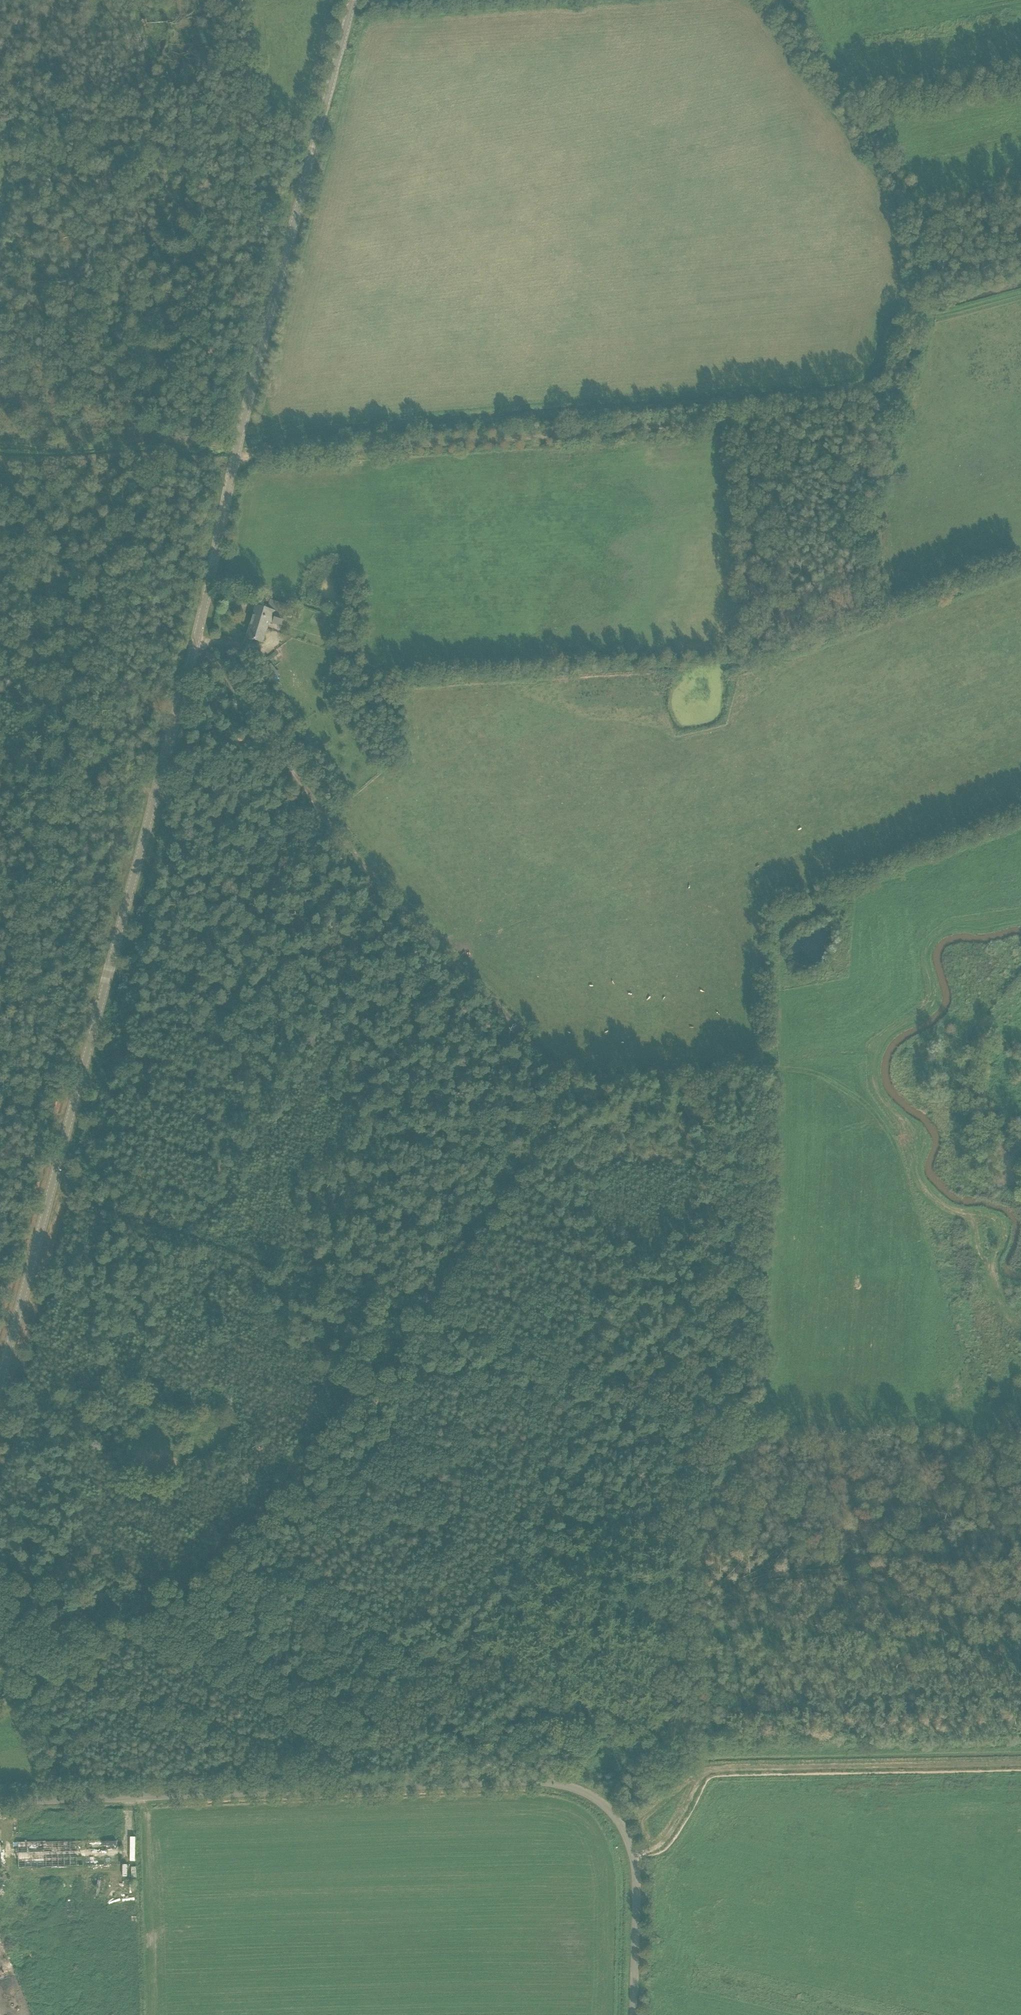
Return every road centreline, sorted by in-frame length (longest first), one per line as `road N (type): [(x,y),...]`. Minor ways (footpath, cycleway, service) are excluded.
road 1 (tertiary): [(0,1373),(353,0)]
road 2 (track): [(312,1789),(316,1761),(345,1720),(550,1542),(582,1502),(654,1375),(716,1247),(719,1226),(707,1188),(709,1072)]
road 3 (unclassified): [(629,2014),(628,1850),(619,1819),(564,1782),(0,1801)]
road 4 (track): [(235,453),(852,412),(884,397),(894,380),(910,311)]
road 5 (track): [(709,1072),(561,1077),(384,886),(189,628)]
road 6 (track): [(551,1371),(52,1190)]
road 7 (track): [(1020,1763),(715,1759),(623,1832)]
road 8 (track): [(910,311),(917,241),(910,194),(775,0)]
road 9 (track): [(561,1077),(422,1276)]
road 10 (track): [(232,462),(0,462)]
road 11 (track): [(709,1072),(509,1161)]
road 12 (track): [(1,666),(95,692),(148,798)]
road 13 (track): [(47,462),(0,670)]

